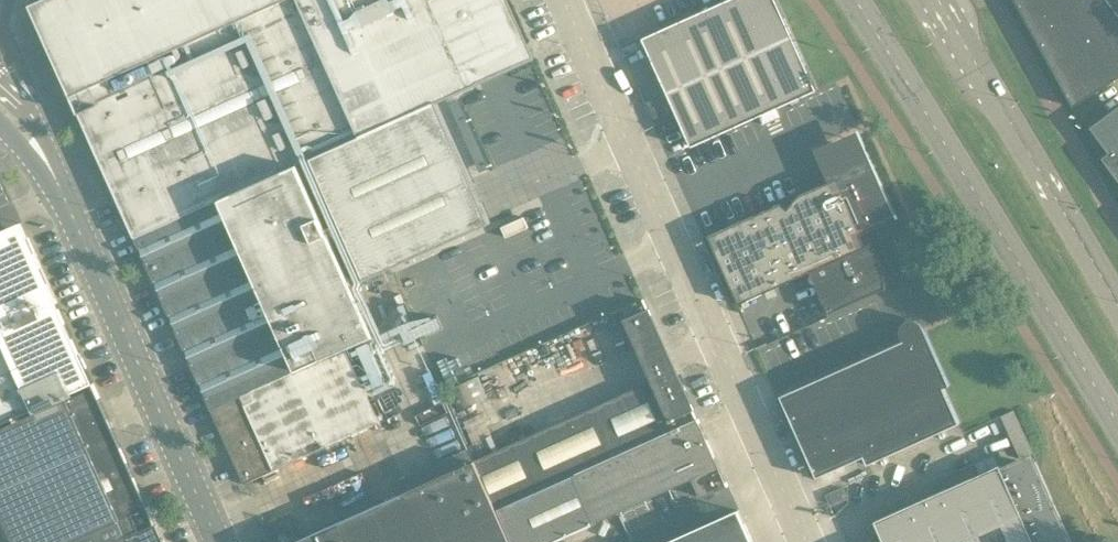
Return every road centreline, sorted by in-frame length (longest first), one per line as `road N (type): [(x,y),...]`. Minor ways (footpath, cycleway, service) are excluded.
road 1 (unclassified): [(563,0),(806,541)]
road 2 (secondary): [(858,0),(1117,426)]
road 3 (unclassified): [(60,190),(218,541)]
road 4 (secondary): [(1117,307),(940,0)]
road 5 (unclassified): [(60,190),(41,130),(0,78)]

